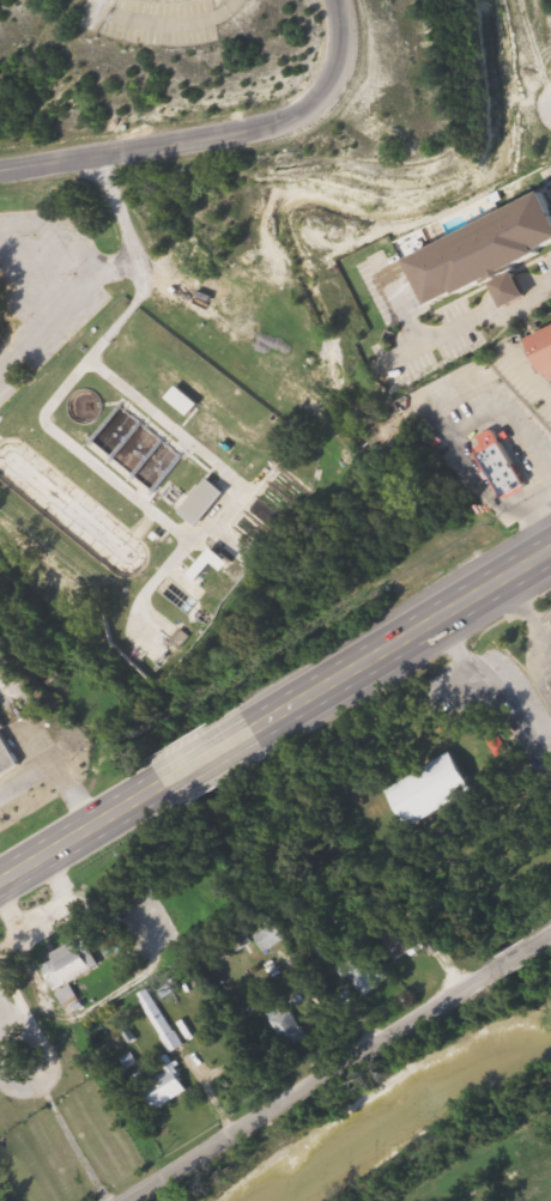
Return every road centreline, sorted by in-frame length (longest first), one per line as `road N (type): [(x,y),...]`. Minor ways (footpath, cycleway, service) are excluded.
road 1 (trunk): [(0,879),(550,547)]
road 2 (tertiary): [(117,1200),(550,928)]
road 3 (residential): [(0,173),(287,123),(325,95),(334,73),(332,0)]
road 4 (residential): [(550,776),(484,669),(412,627)]

